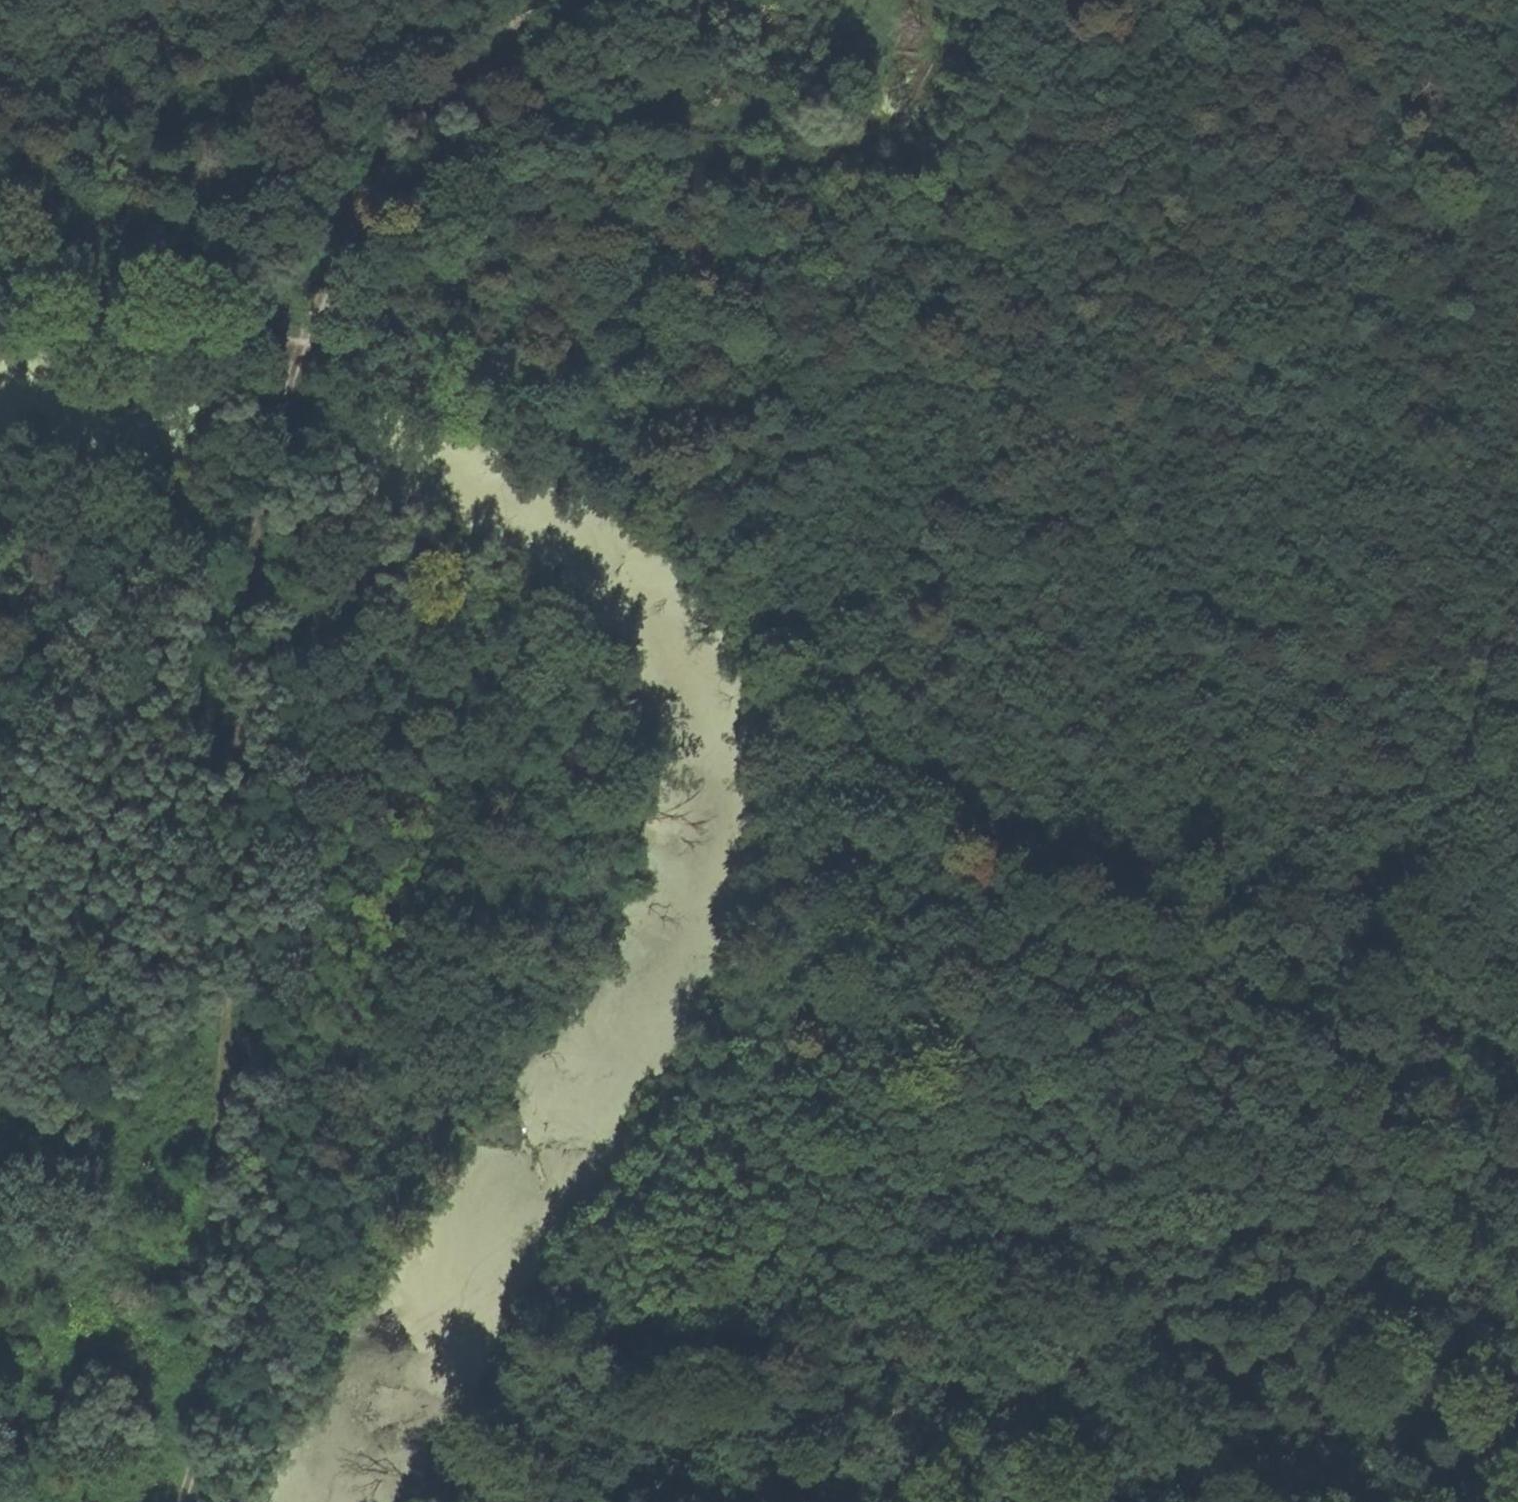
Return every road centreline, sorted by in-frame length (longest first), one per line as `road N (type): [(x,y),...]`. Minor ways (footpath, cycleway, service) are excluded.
road 1 (track): [(306,332),(244,582),(222,835),(219,1323),(213,1397),(184,1501)]
road 2 (track): [(557,0),(475,71),(392,171),(327,257),(306,332)]

